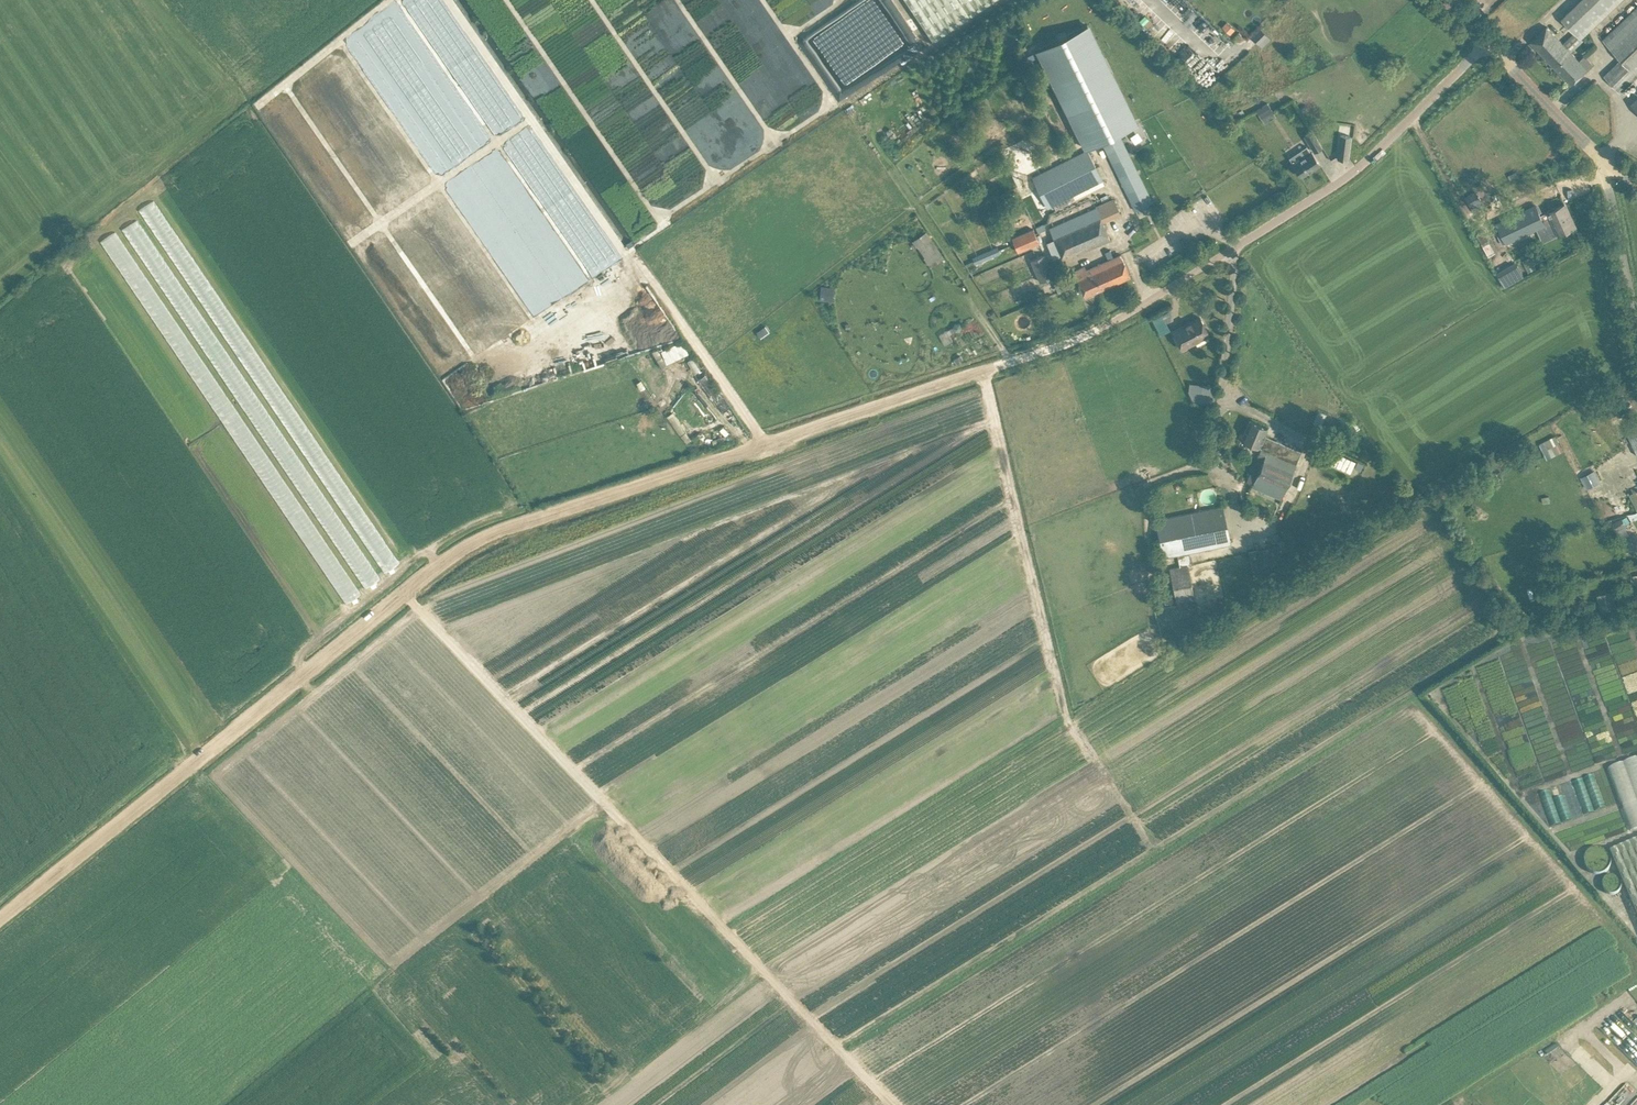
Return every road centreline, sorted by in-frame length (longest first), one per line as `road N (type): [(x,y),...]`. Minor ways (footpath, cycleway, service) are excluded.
road 1 (track): [(0,920),(473,544),(1045,350),(1126,314)]
road 2 (track): [(891,1104),(405,594)]
road 3 (unclassified): [(1126,314),(1357,169),(1487,42)]
road 4 (track): [(594,1104),(767,974)]
road 5 (unclassified): [(1607,161),(1487,42)]
road 6 (unclassified): [(1636,321),(1607,161)]

